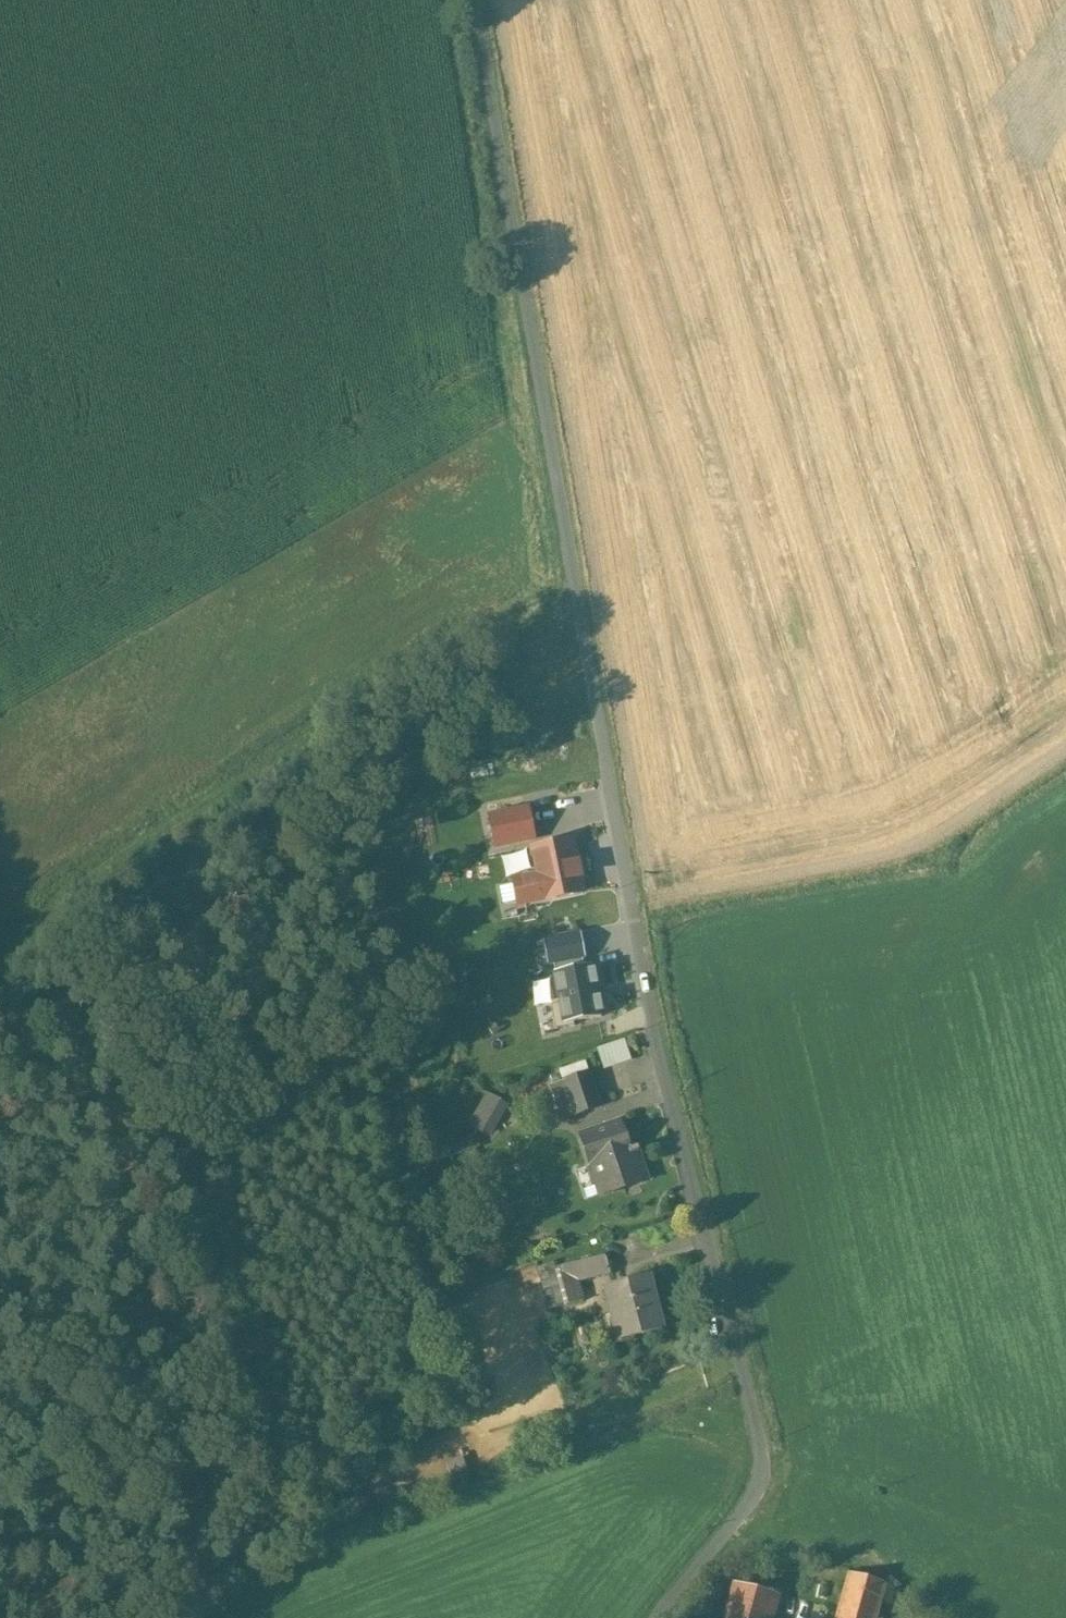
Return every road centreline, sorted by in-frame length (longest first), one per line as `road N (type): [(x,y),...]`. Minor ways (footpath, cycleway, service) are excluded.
road 1 (unclassified): [(652,1617),(754,1494),(761,1468),(665,1088),(480,0)]

